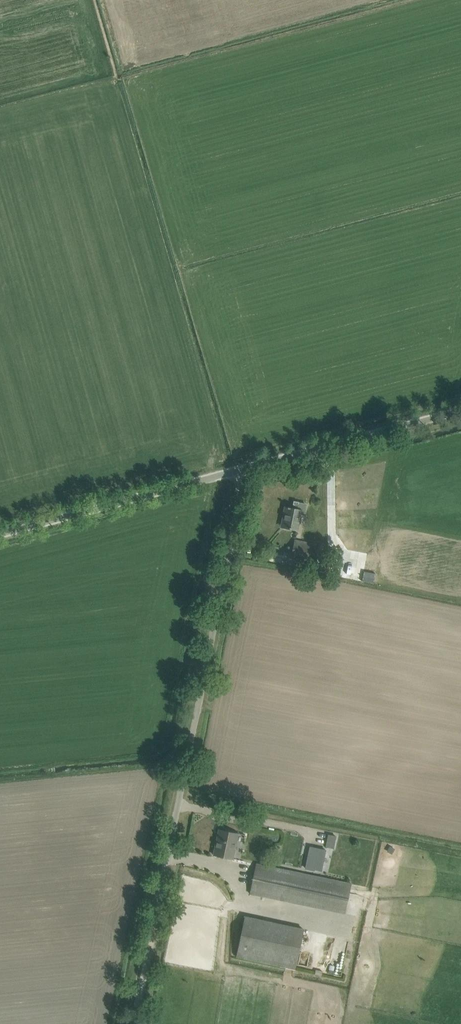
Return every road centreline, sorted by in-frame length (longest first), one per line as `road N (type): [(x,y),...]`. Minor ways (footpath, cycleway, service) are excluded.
road 1 (unclassified): [(169,871),(248,466)]
road 2 (unclassified): [(248,466),(0,532)]
road 3 (unclassified): [(248,466),(460,411)]
road 4 (track): [(169,871),(138,1023)]

